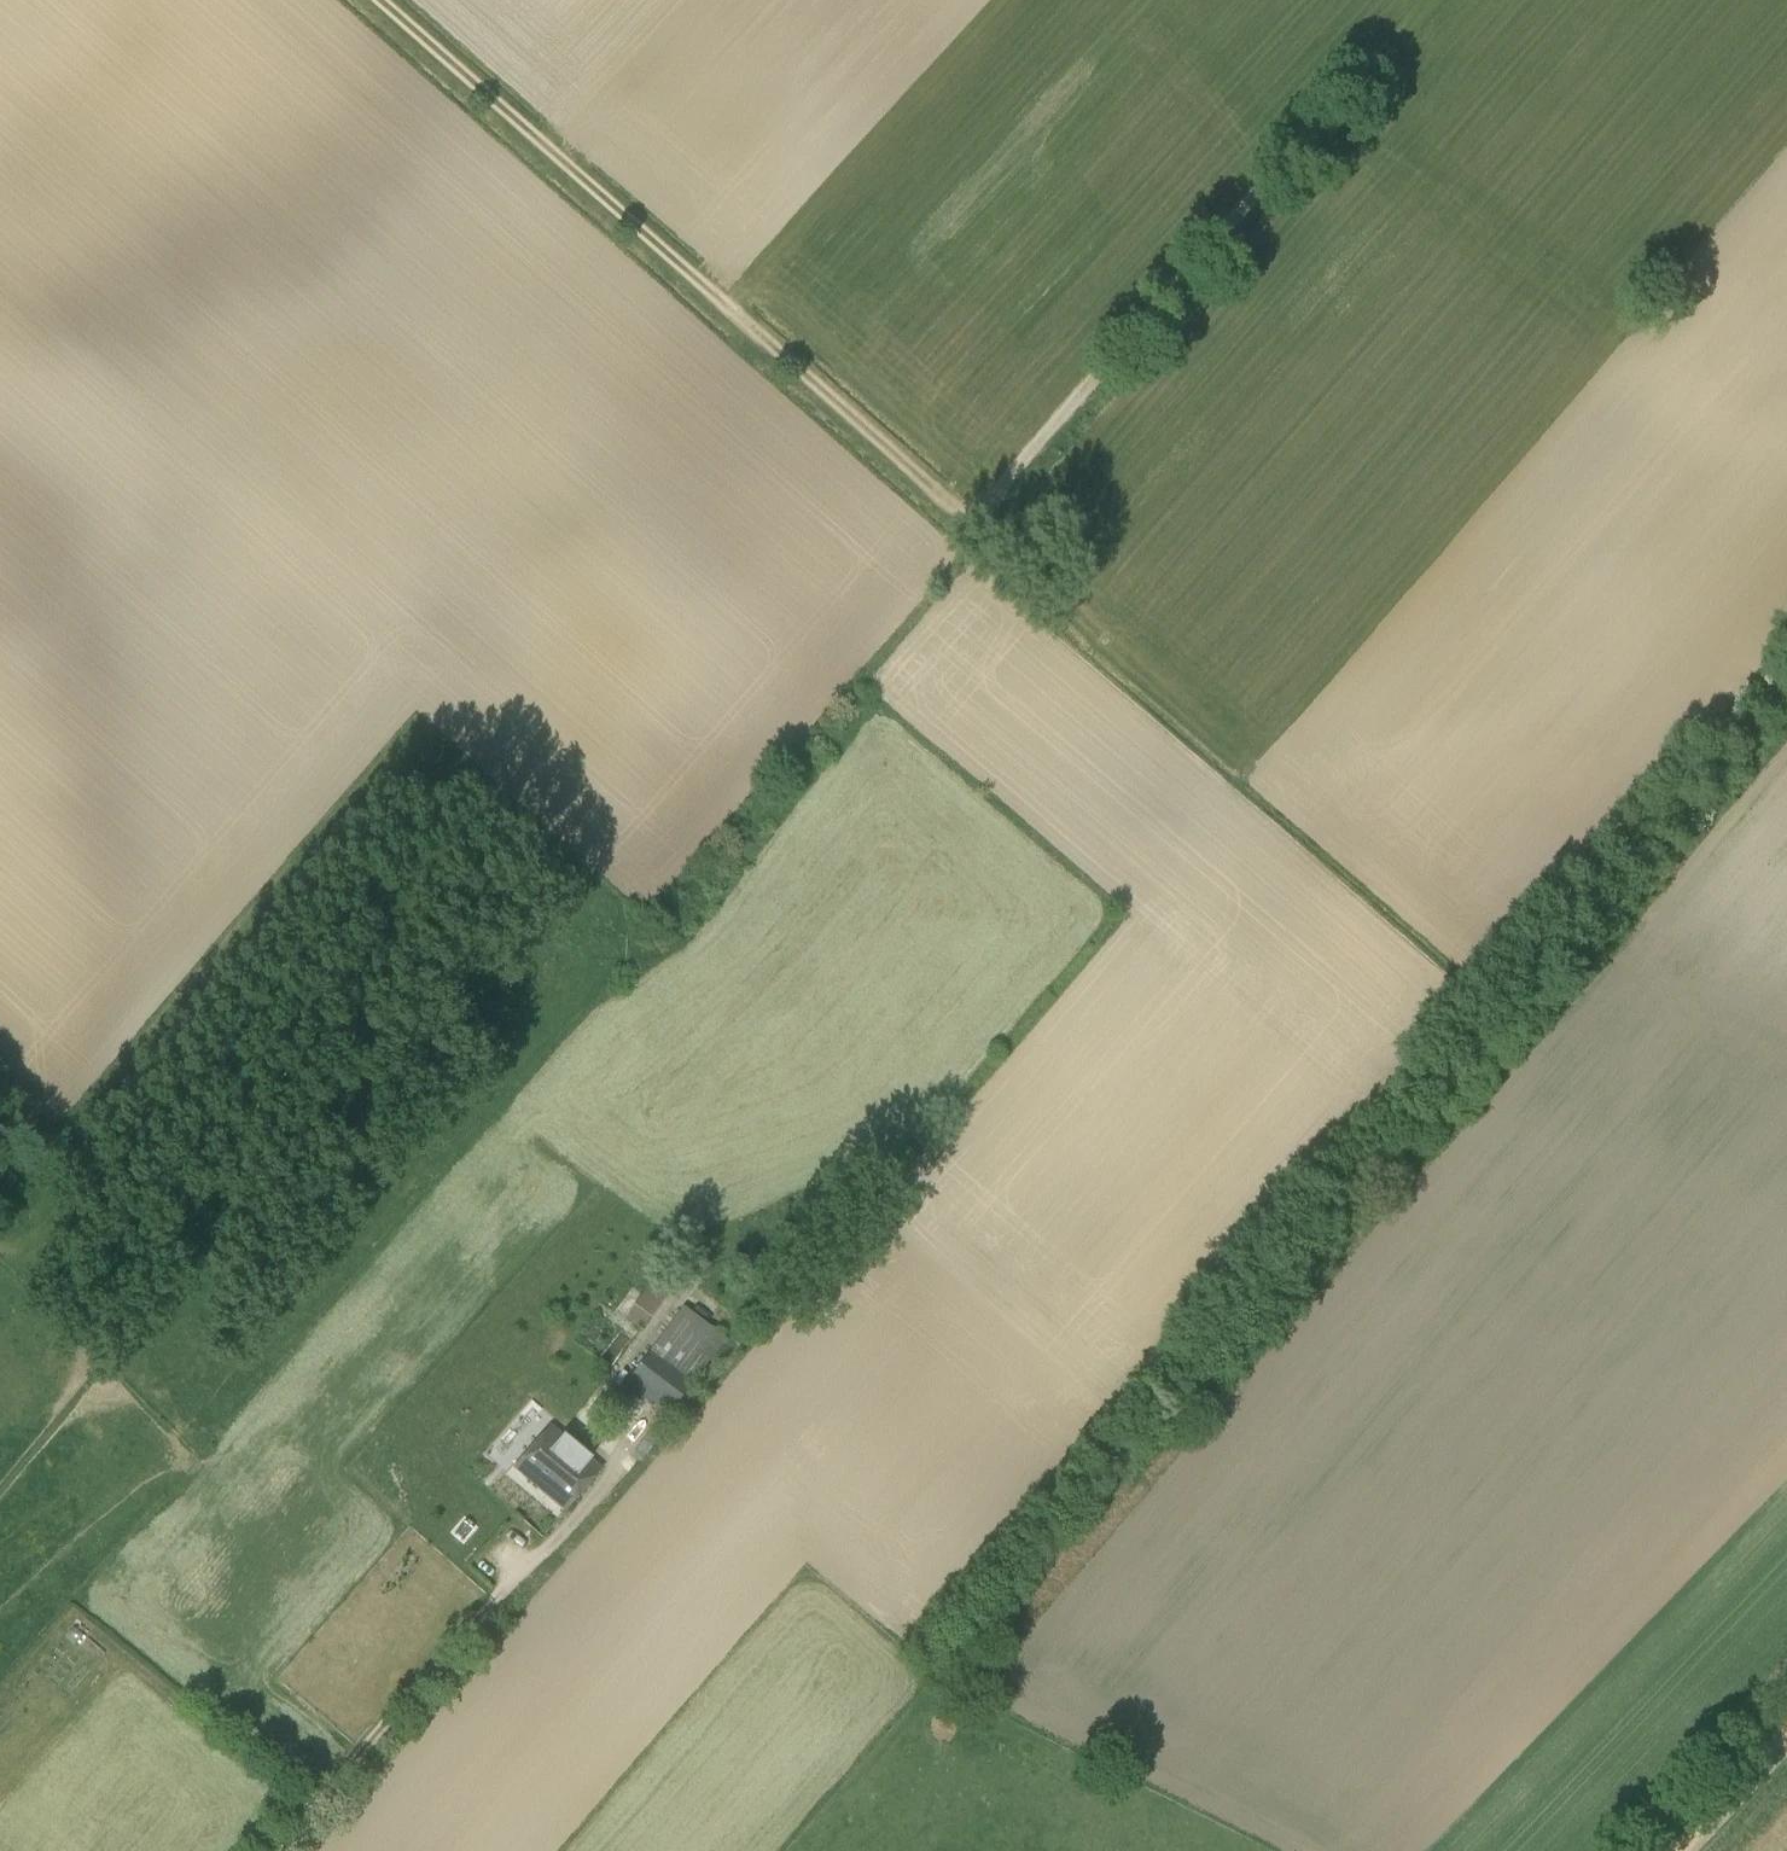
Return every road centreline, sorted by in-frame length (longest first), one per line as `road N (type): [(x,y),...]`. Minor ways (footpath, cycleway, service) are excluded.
road 1 (track): [(282,1850),(575,1512)]
road 2 (track): [(1673,1850),(1786,1728)]

